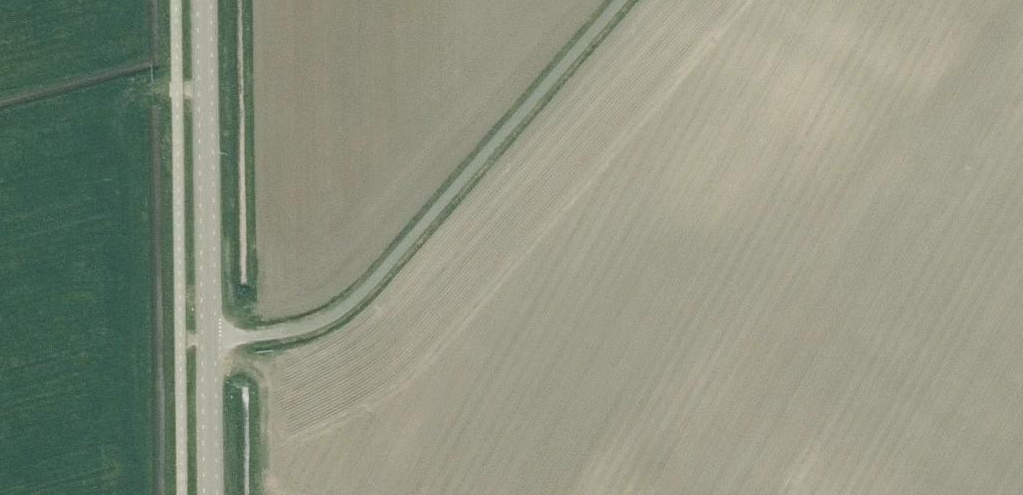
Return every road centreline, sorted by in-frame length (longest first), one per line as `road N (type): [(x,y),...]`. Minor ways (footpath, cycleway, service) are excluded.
road 1 (tertiary): [(210,494),(205,0)]

